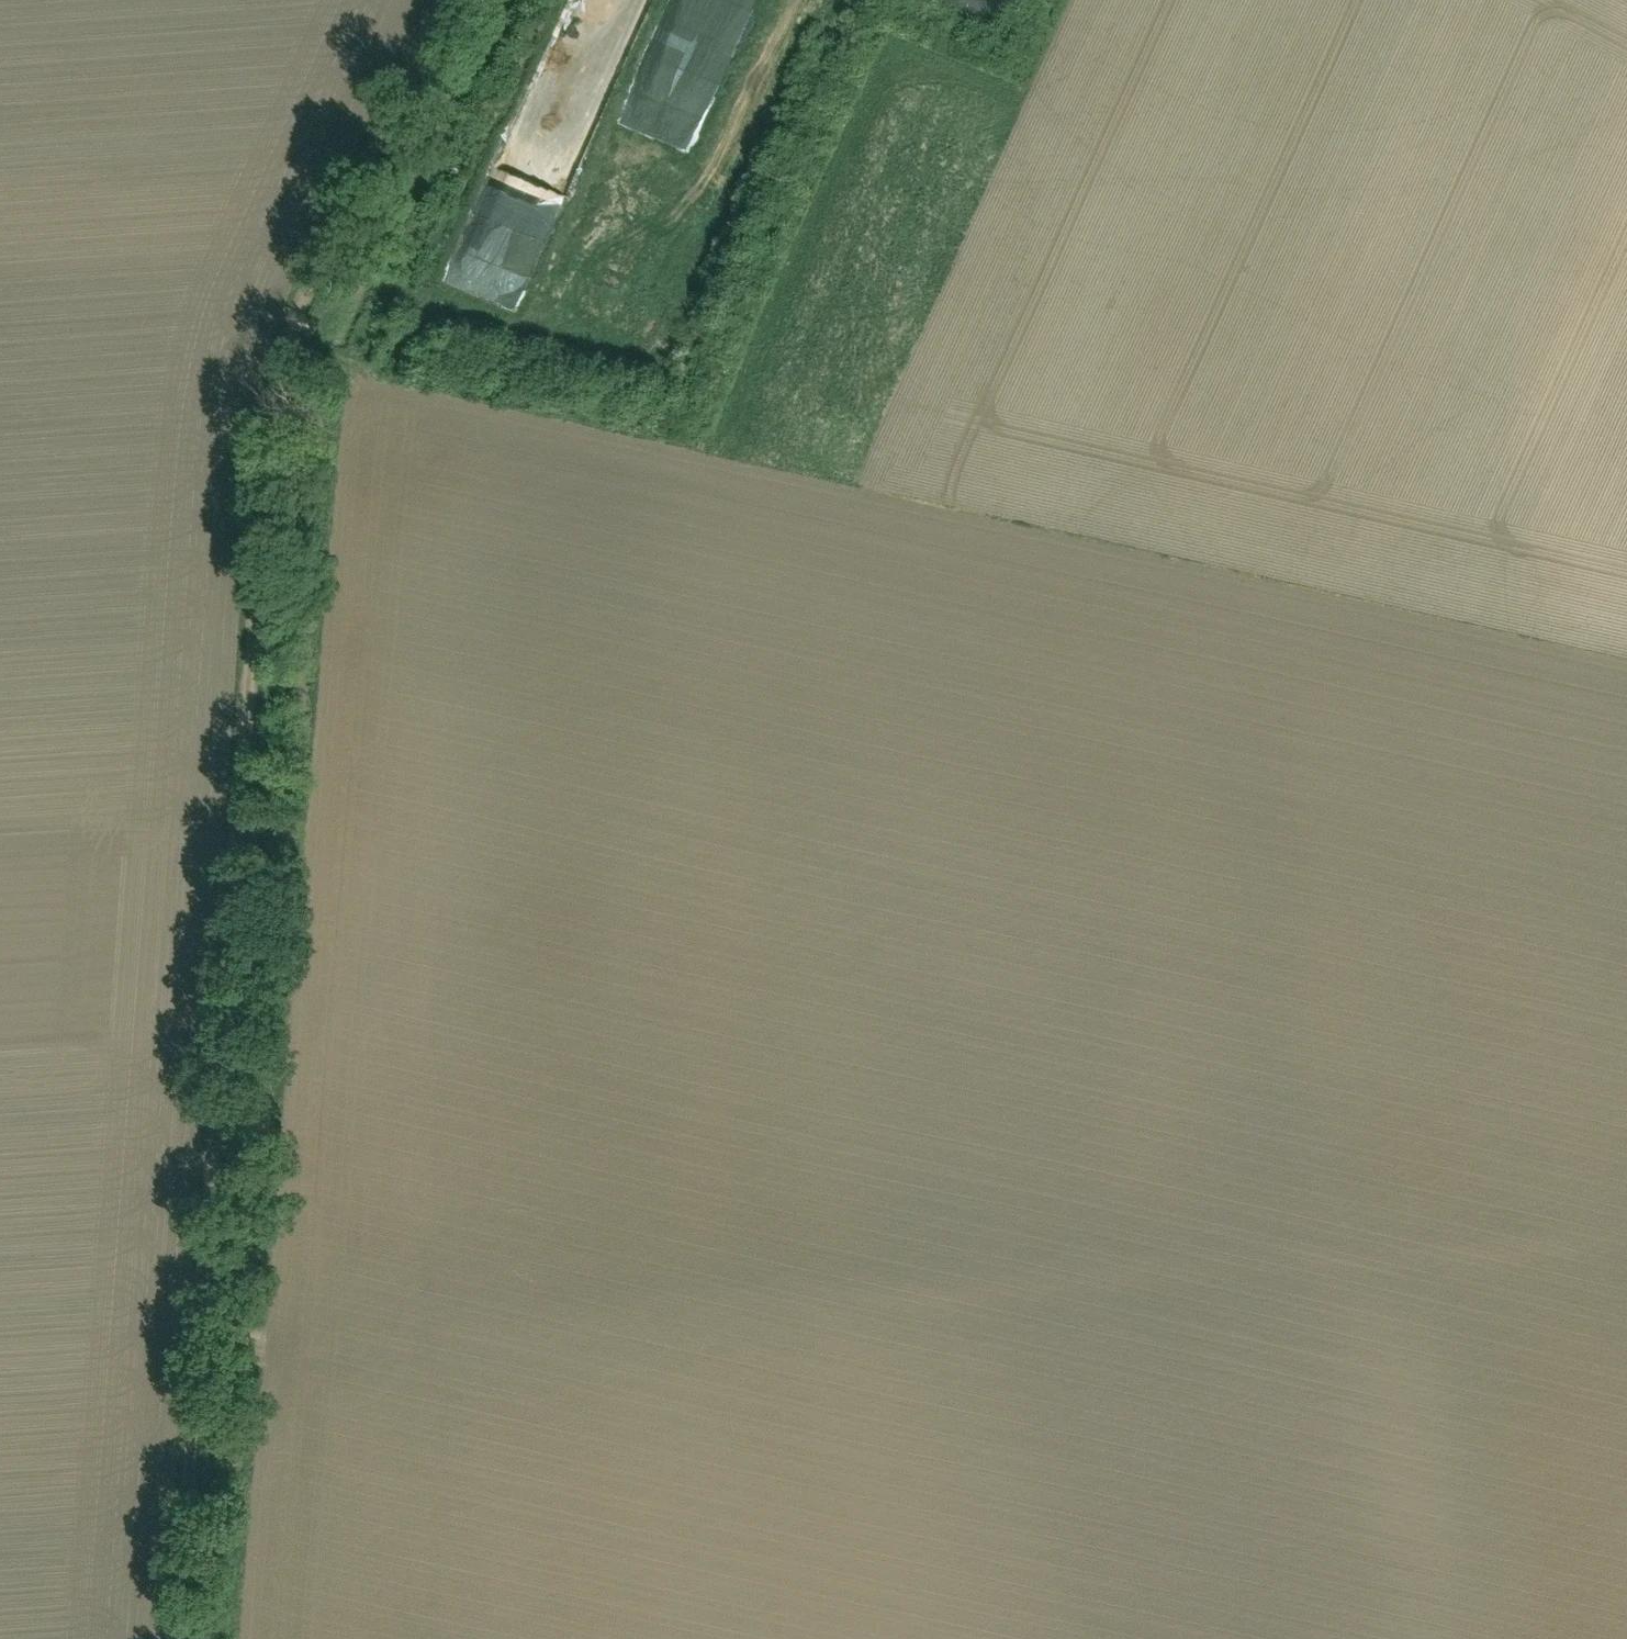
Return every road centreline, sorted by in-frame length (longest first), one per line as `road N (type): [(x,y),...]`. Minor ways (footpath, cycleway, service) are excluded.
road 1 (track): [(171,1638),(262,469),(281,350),(436,0)]

